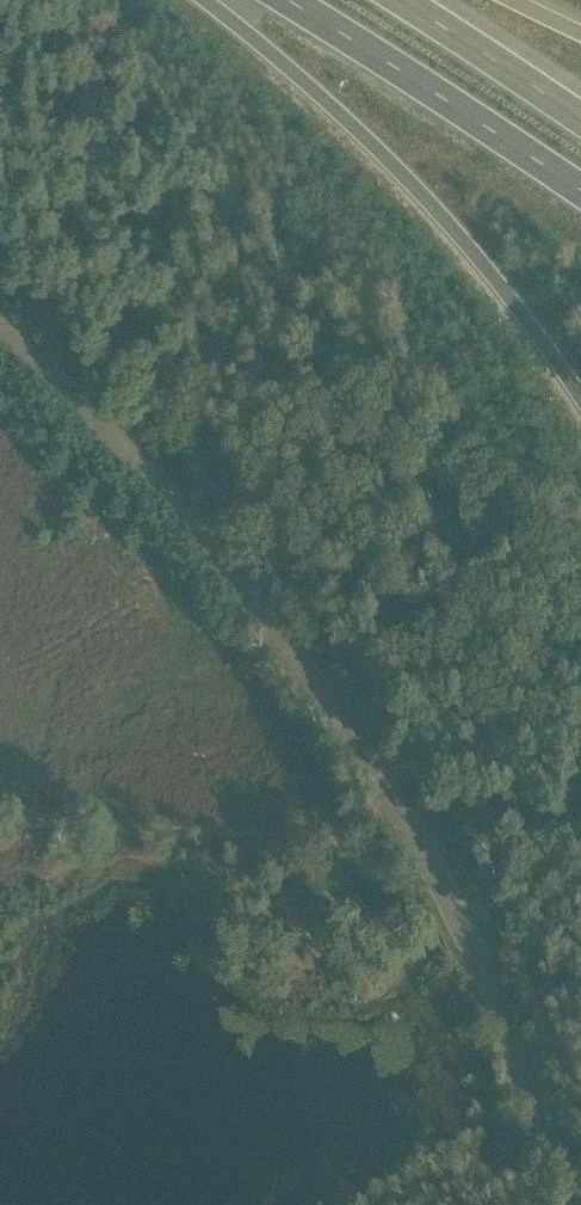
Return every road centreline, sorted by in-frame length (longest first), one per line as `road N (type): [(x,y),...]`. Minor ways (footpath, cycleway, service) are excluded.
road 1 (unclassified): [(579,1204),(525,1045),(465,914),(373,759),(208,548),(75,399),(0,331)]
road 2 (trunk): [(207,0),(355,126),(445,217),(580,395)]
road 3 (trunk): [(287,0),(580,193)]
road 4 (trunk): [(580,119),(401,0)]

